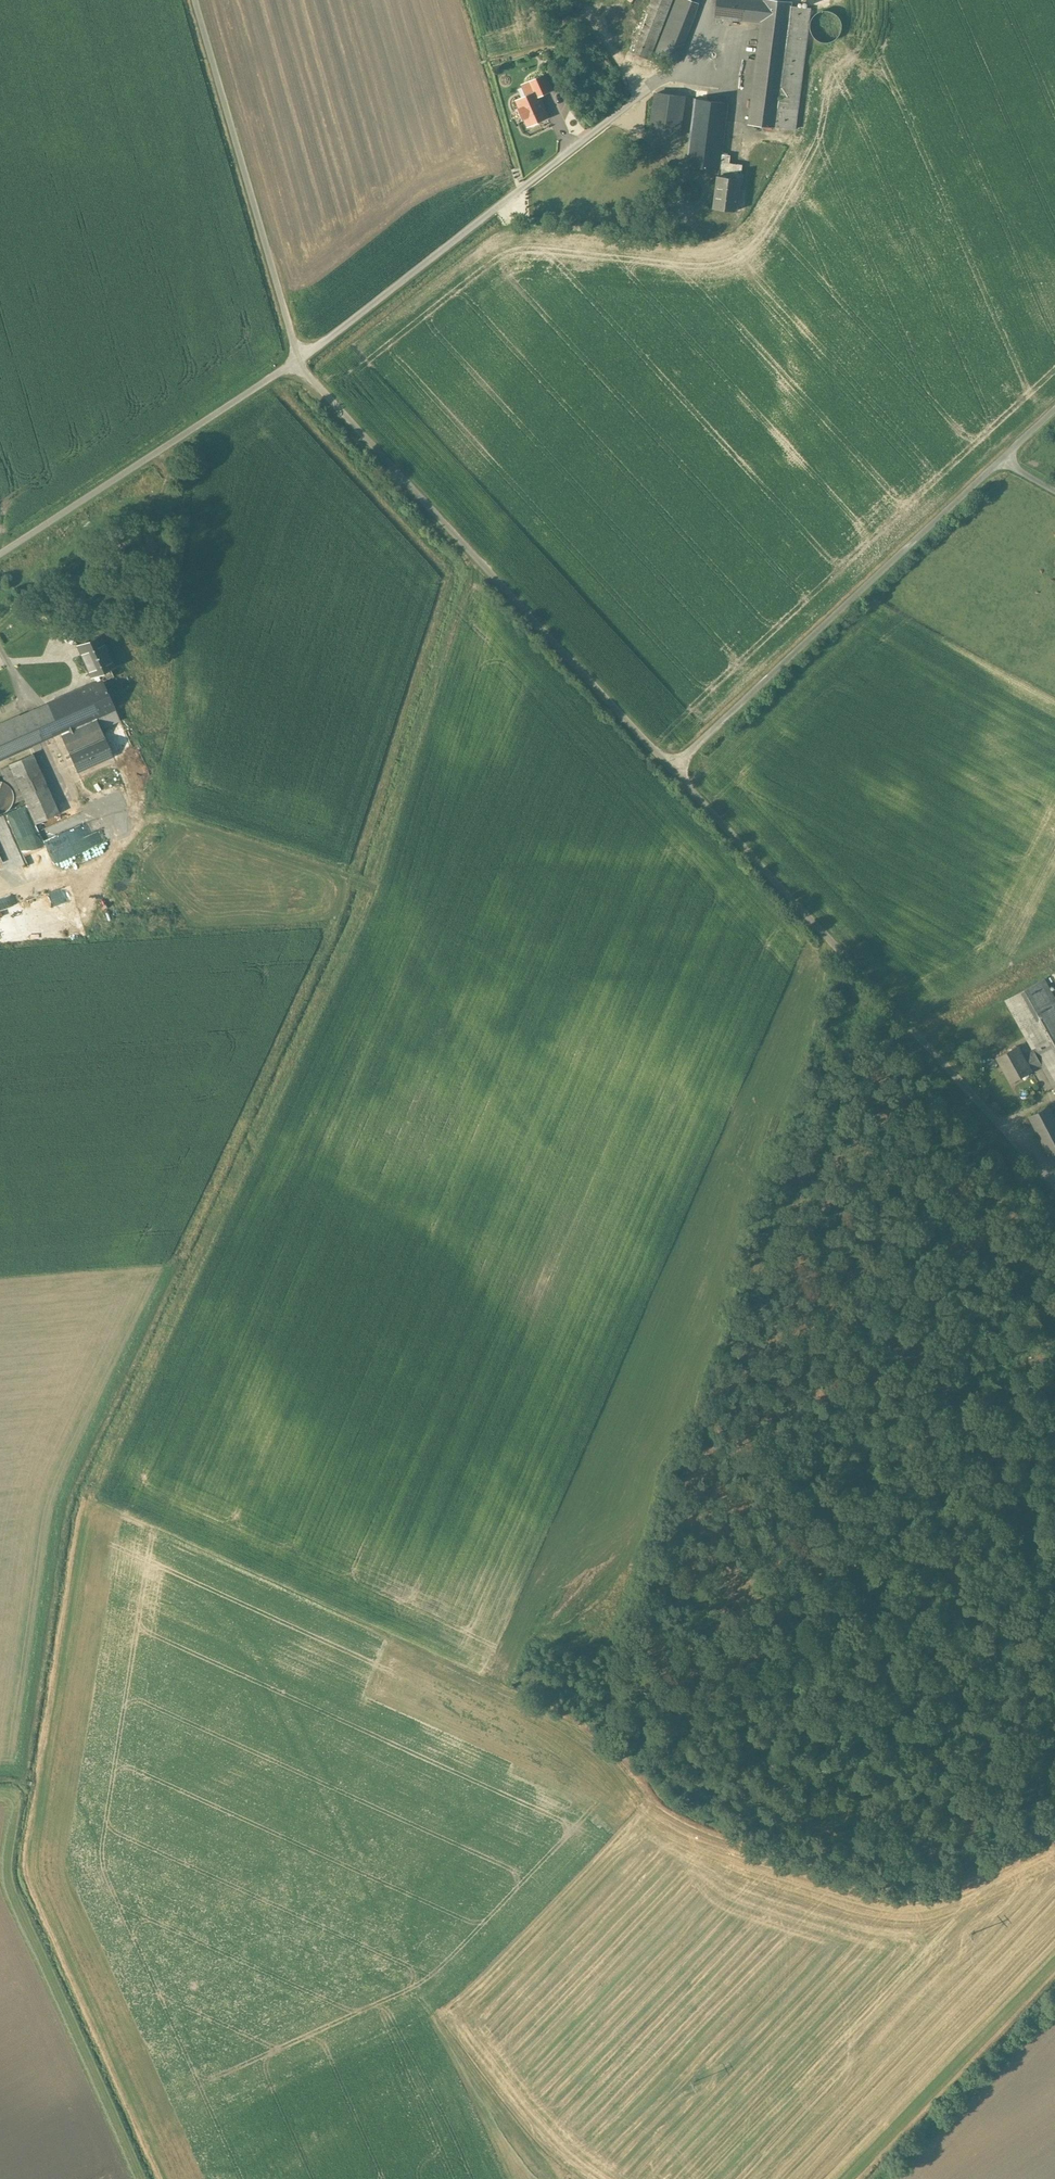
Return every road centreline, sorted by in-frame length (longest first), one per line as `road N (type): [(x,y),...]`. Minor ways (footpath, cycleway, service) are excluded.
road 1 (unclassified): [(669,774),(1054,1186)]
road 2 (unclassified): [(290,362),(669,774)]
road 3 (unclassified): [(669,774),(1054,407)]
road 4 (unclassified): [(192,0),(290,362)]
road 5 (unclassified): [(290,362),(0,553)]

